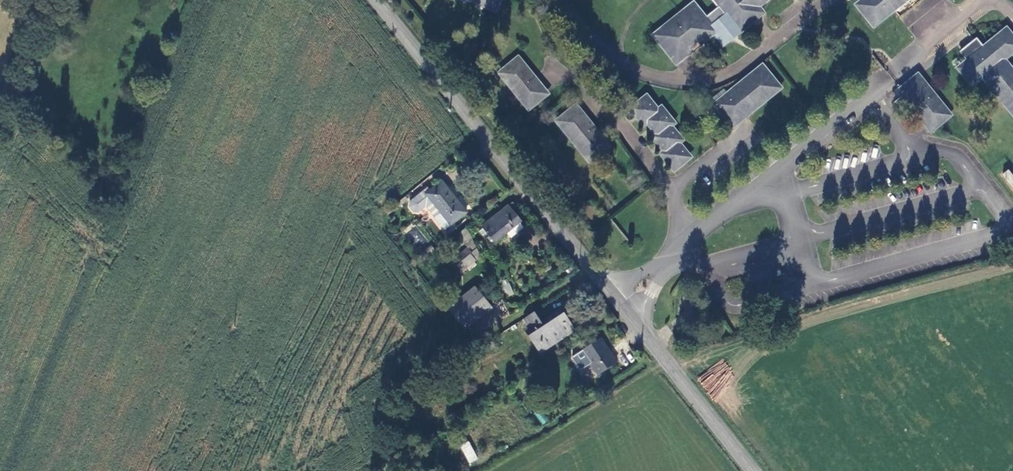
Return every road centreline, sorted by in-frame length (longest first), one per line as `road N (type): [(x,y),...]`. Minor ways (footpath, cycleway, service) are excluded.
road 1 (tertiary): [(375,0),(620,303)]
road 2 (unclassified): [(620,303),(893,75)]
road 3 (tertiary): [(620,303),(754,470)]

